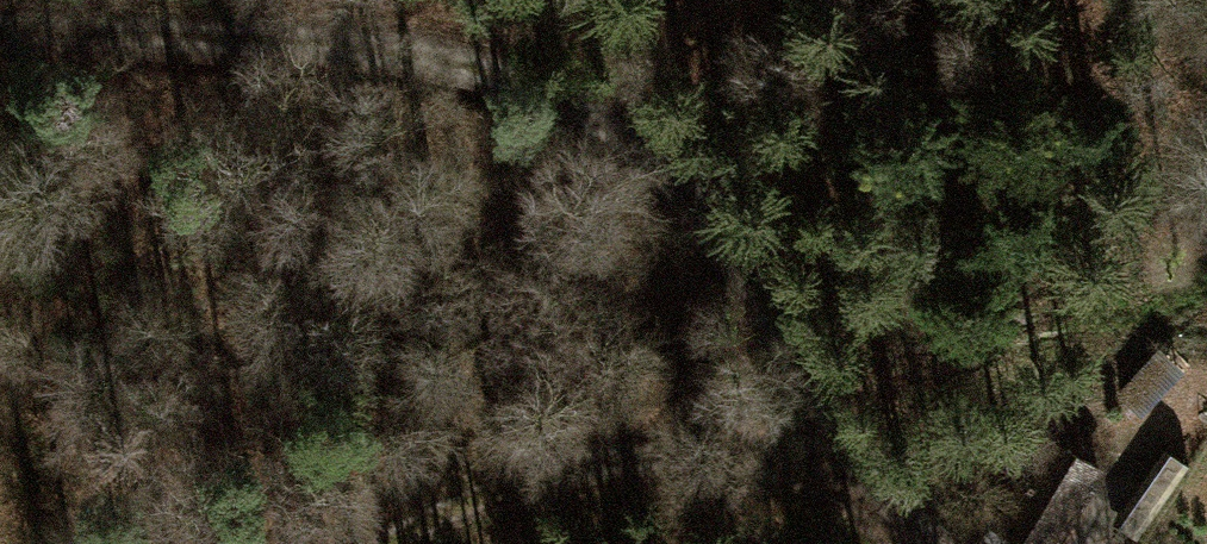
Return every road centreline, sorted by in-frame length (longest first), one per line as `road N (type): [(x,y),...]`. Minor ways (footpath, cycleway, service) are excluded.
road 1 (track): [(919,543),(873,494),(788,330),(676,170),(565,100),(454,52),(355,36),(0,31)]
road 2 (track): [(873,494),(707,449),(564,455),(414,514),(372,543)]

